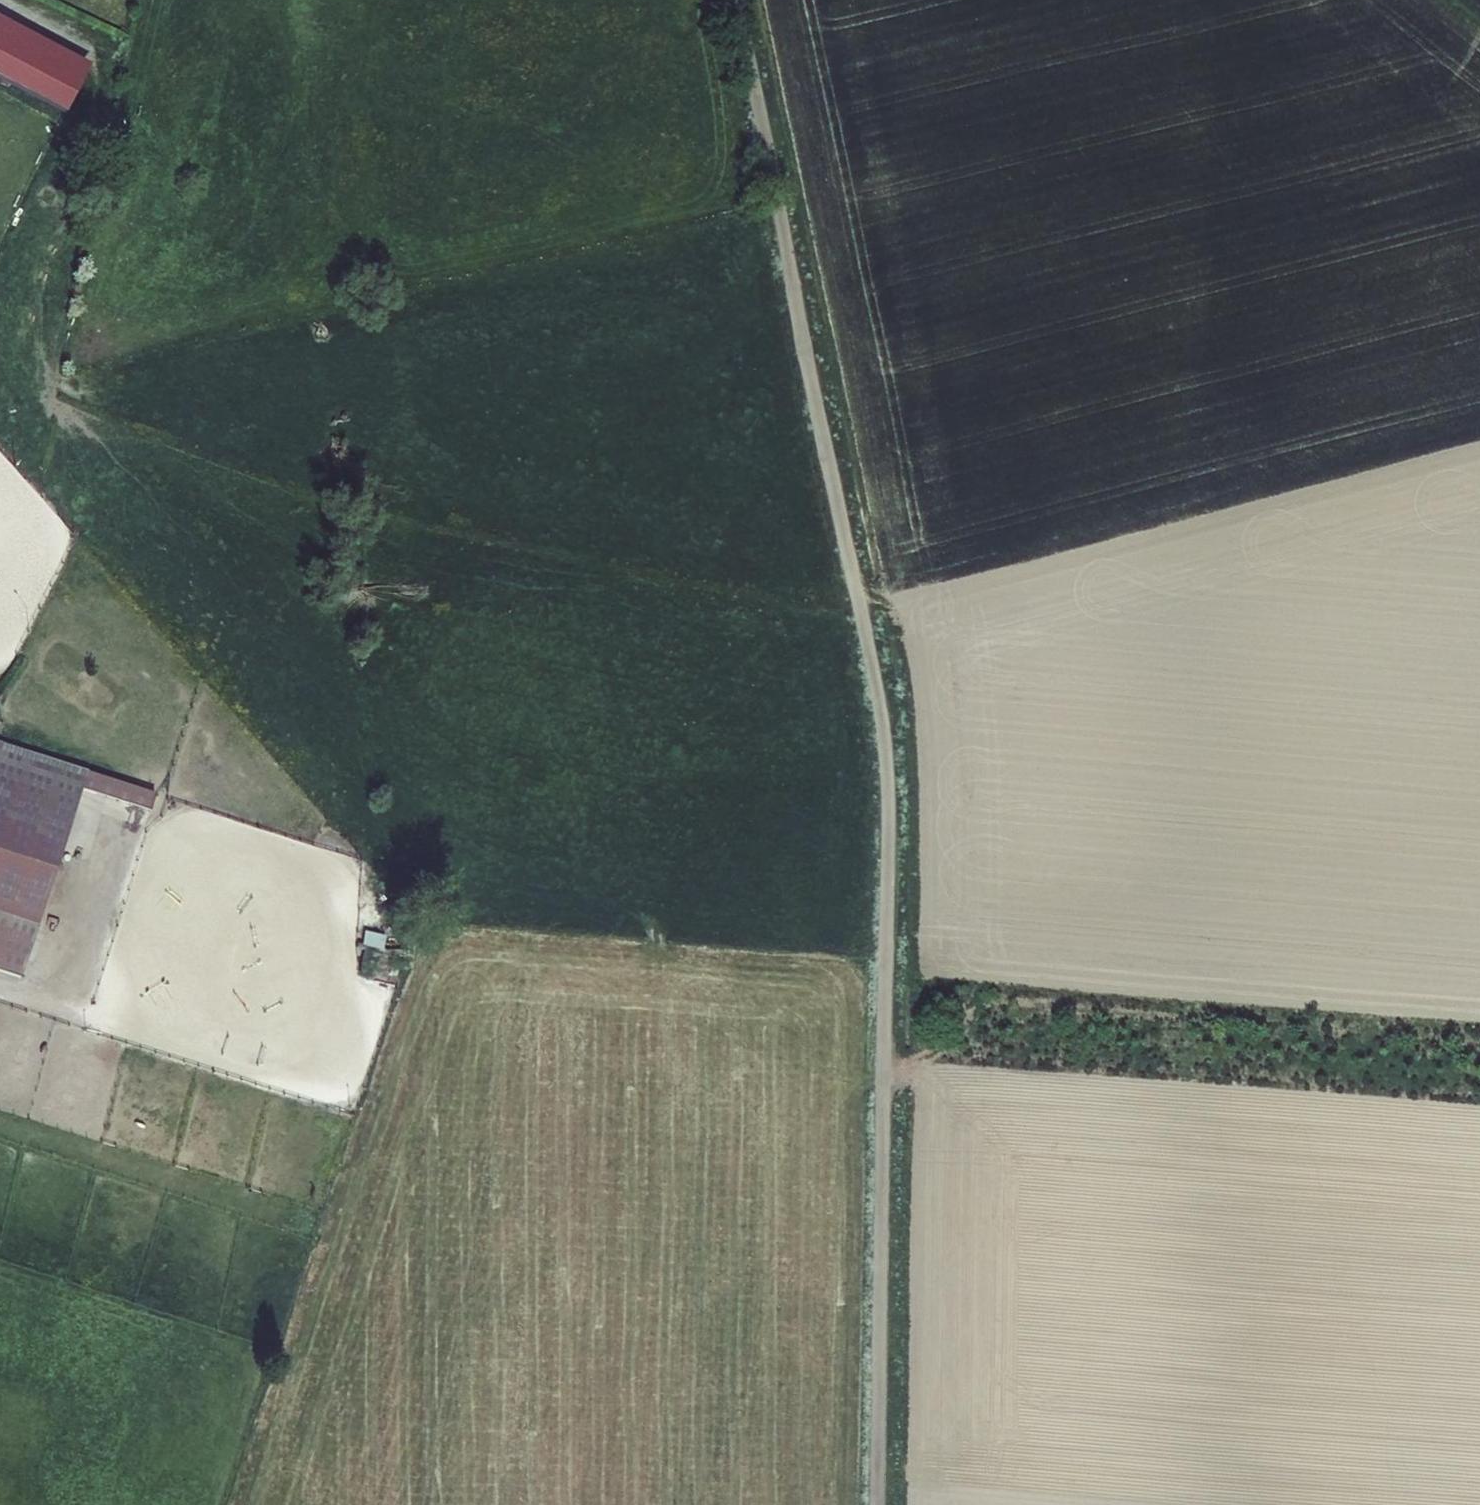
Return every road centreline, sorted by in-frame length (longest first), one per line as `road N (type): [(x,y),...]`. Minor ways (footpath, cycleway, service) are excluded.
road 1 (unclassified): [(738,0),(888,752),(876,1504)]

